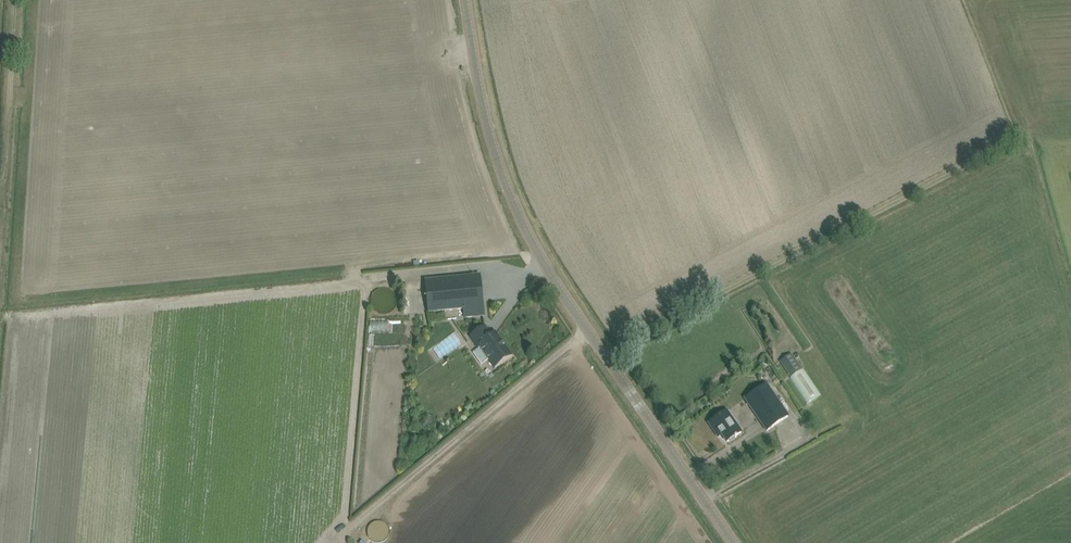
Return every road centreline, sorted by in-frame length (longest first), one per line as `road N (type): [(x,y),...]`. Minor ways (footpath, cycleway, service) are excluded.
road 1 (tertiary): [(734,542),(534,253),(495,158),(464,0)]
road 2 (track): [(2,181),(13,0)]

